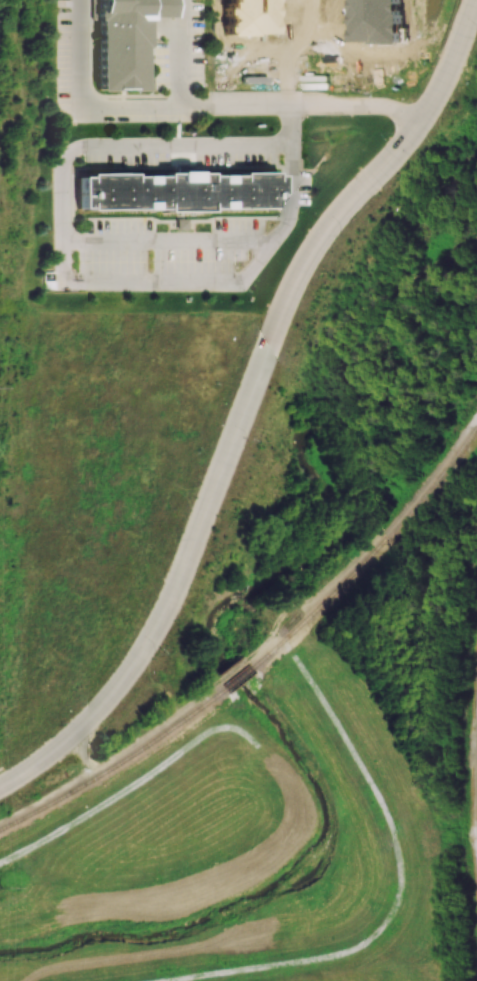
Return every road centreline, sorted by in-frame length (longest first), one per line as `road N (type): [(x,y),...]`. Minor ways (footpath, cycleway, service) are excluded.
road 1 (residential): [(475,0),(437,98),(320,243),(292,293),(149,634),(77,727),(0,787)]
road 2 (track): [(179,980),(338,958),(379,939),(398,909),(406,875),(398,836),(368,769),(295,649)]
road 3 (track): [(219,724),(133,787),(0,864)]

